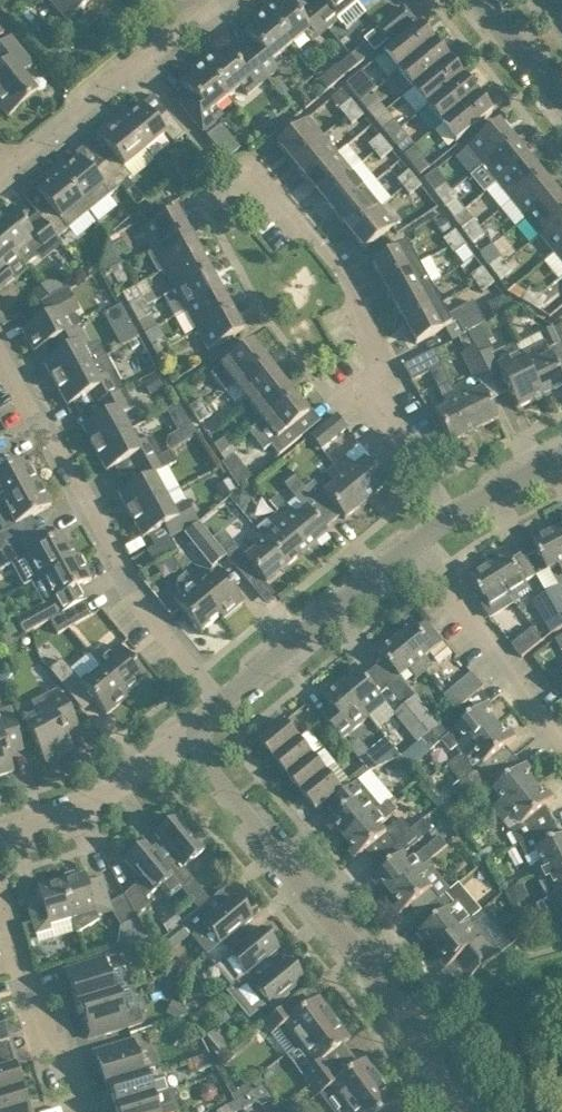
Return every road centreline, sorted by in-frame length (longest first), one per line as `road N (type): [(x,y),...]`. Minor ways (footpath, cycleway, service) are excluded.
road 1 (residential): [(445,517),(344,272),(291,217),(218,160),(149,69)]
road 2 (residential): [(472,1111),(379,981),(181,744)]
road 3 (residential): [(223,703),(153,619),(0,361)]
road 4 (unclassified): [(223,703),(411,541)]
road 5 (residential): [(554,741),(411,541)]
road 6 (residential): [(89,1111),(39,1014),(0,889)]
road 7 (unclassified): [(0,841),(98,804),(181,744)]
road 8 (residential): [(149,69),(115,86),(15,166)]
road 9 (unclassified): [(561,104),(481,0)]
road 10 (unclassified): [(445,517),(561,457)]

